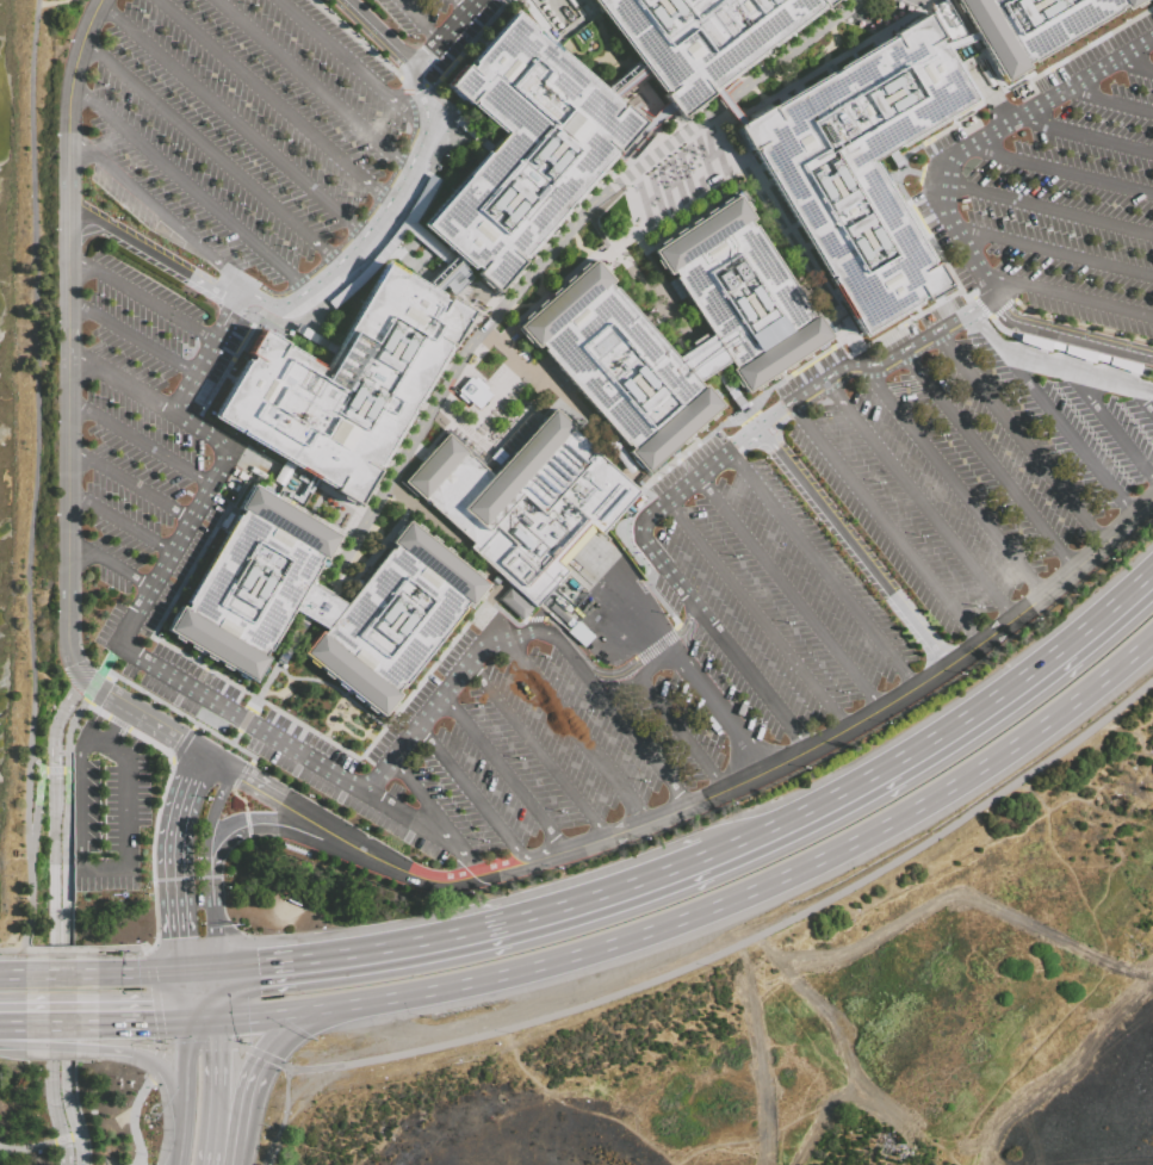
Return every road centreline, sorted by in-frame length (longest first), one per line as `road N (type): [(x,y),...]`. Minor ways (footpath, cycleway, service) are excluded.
road 1 (trunk): [(298,1016),(507,977),(651,934),(789,878),(986,768),(1152,638)]
road 2 (trunk): [(1152,572),(959,726),(836,799),(717,855)]
road 3 (trunk): [(717,855),(563,909),(422,944),(222,971)]
road 4 (trunk): [(99,1048),(160,1064),(187,1118)]

